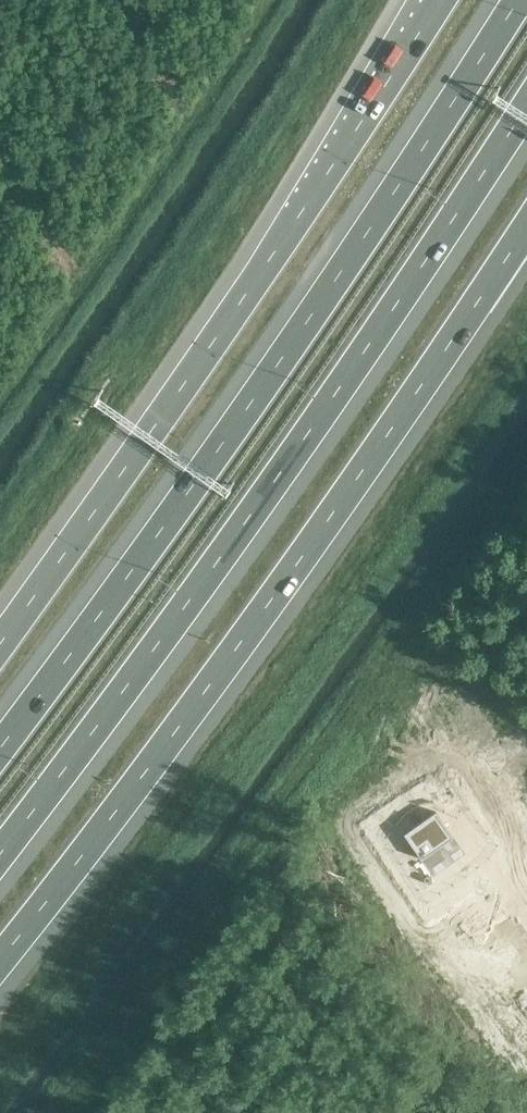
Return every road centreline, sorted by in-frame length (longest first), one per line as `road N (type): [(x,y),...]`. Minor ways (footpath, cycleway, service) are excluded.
road 1 (motorway): [(0,852),(296,453),(526,109)]
road 2 (motorway): [(515,0),(236,426),(0,743)]
road 3 (motorway): [(0,962),(460,333),(526,227)]
road 4 (motorway): [(437,0),(274,253),(0,640)]

